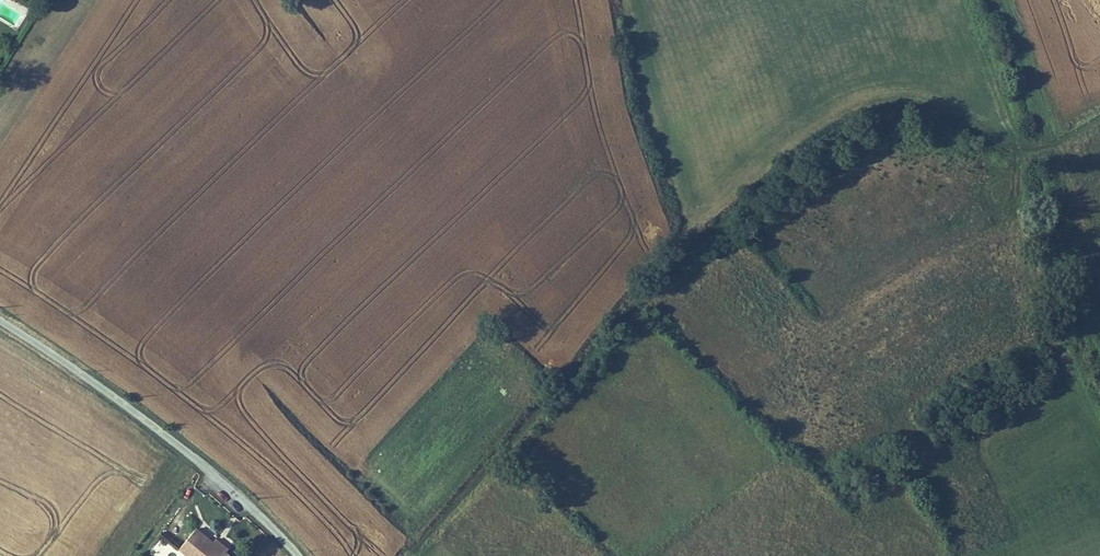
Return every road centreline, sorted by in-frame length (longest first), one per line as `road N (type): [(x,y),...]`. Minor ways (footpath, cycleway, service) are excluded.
road 1 (track): [(413,555),(515,420),(737,197),(891,105),(965,117),(1030,150),(1057,145),(1099,118)]
road 2 (unclassified): [(0,318),(148,421),(302,555)]
road 3 (track): [(1057,145),(1004,0)]

